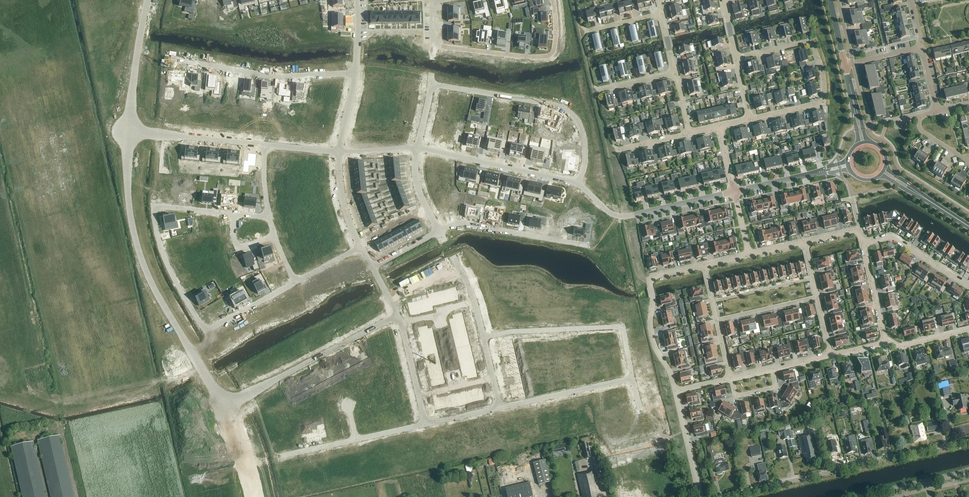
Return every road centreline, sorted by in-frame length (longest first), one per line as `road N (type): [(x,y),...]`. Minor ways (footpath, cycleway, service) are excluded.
road 1 (residential): [(295,283),(201,327),(166,265),(152,206),(234,214)]
road 2 (residential): [(224,407),(143,265),(131,218),(127,131)]
road 3 (unclassified): [(722,496),(968,441)]
road 4 (residential): [(431,84),(565,108),(585,142),(579,184)]
road 5 (residential): [(750,119),(822,102),(821,69),(806,43),(736,59)]
road 6 (residential): [(633,379),(623,329),(484,339)]
road 7 (residential): [(355,73),(272,77),(170,59)]
road 8 (residential): [(433,45),(552,54),(553,0)]
road 9 (tertiary): [(182,339),(143,269),(126,180)]
road 10 (residential): [(704,266),(650,283),(652,335),(675,391)]
road 11 (unclassified): [(417,147),(579,184)]
road 12 (residential): [(439,232),(462,224),(590,246)]
road 13 (residential): [(262,387),(398,316)]
road 14 (residential): [(500,408),(633,379)]
road 15 (residential): [(127,131),(148,0)]
road 16 (residential): [(968,286),(892,237),(862,243)]

